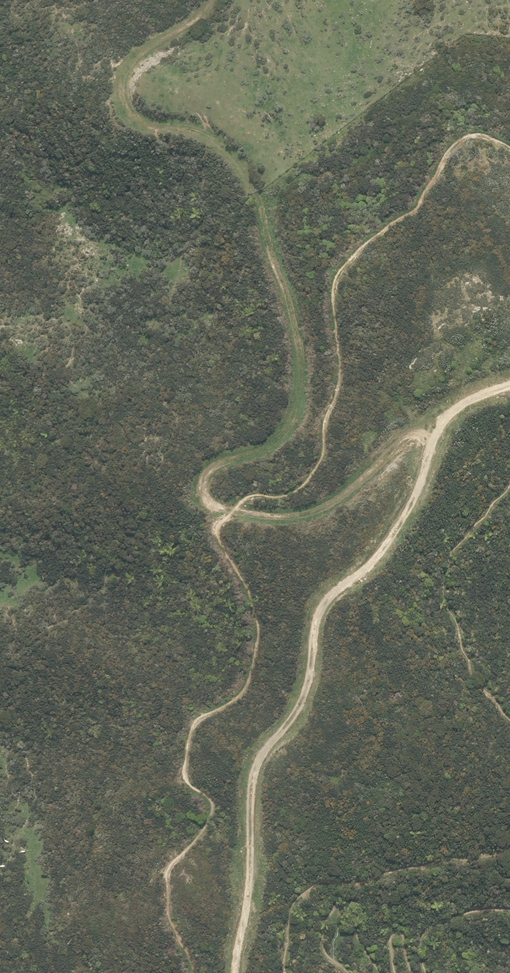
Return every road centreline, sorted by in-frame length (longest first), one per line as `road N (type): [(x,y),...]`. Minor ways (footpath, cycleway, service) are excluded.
road 1 (track): [(438,431),(393,445),(326,506),(282,515),(210,504),(204,486),(209,471),(268,445),(287,426),(300,397),(301,348),(255,194),(234,155),(207,136),(144,124),(123,84),(132,61),(213,0)]
road 2 (track): [(238,972),(251,785),(263,748),(292,720),(311,675),(322,610),(415,503),(442,423),(469,394),(509,377)]

